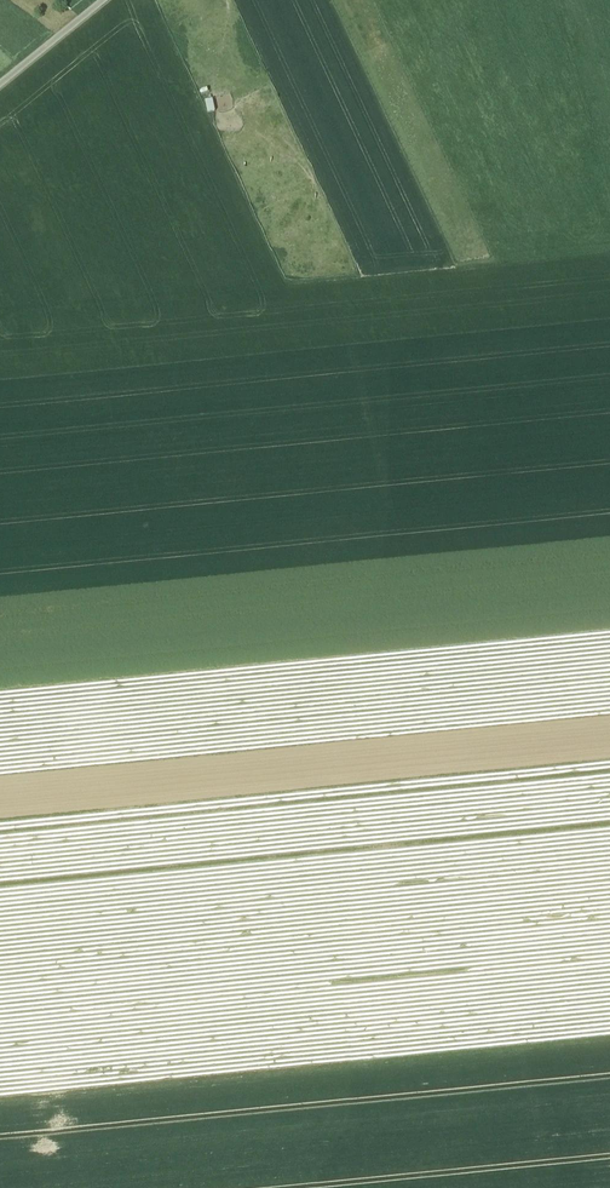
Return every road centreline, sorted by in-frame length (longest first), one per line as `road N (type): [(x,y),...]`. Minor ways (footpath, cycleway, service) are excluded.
road 1 (track): [(103,0),(0,84)]

